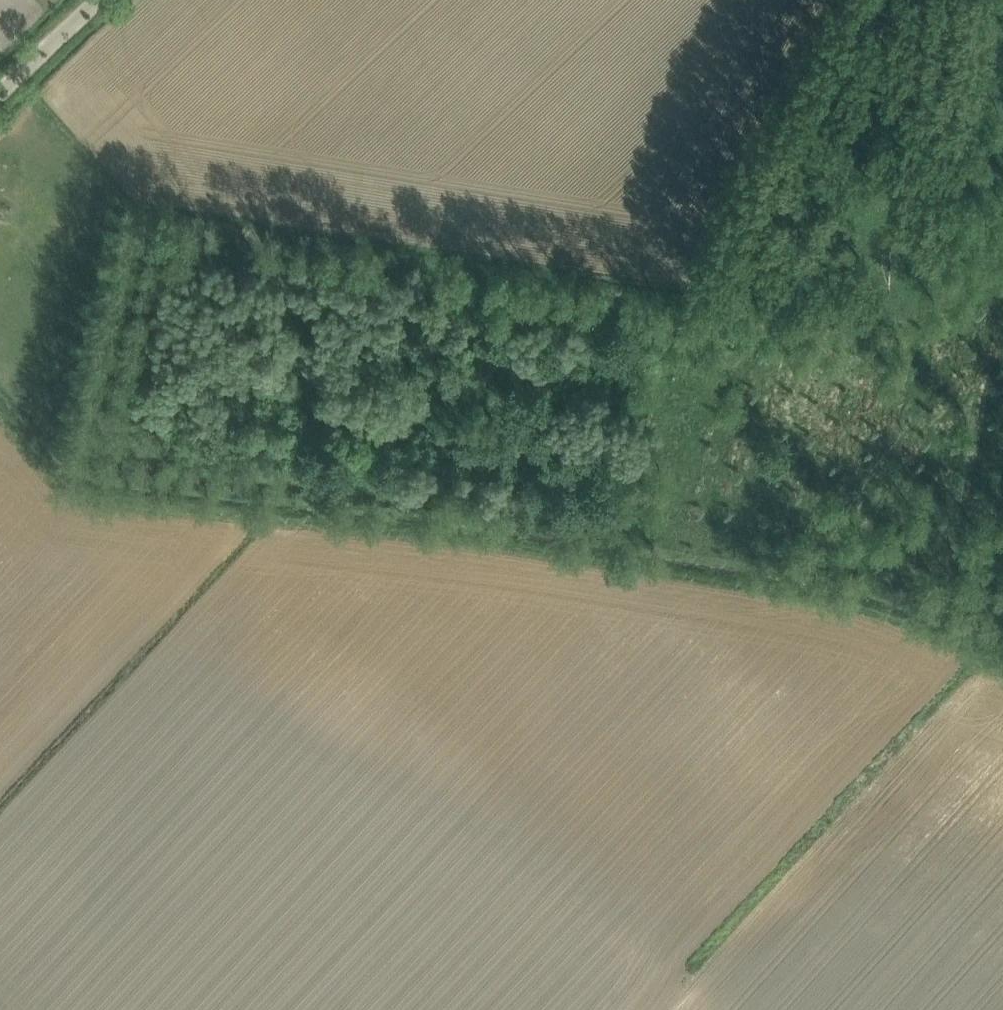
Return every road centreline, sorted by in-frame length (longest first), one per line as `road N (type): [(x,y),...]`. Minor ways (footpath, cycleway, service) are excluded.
road 1 (unclassified): [(0,88),(91,0)]

